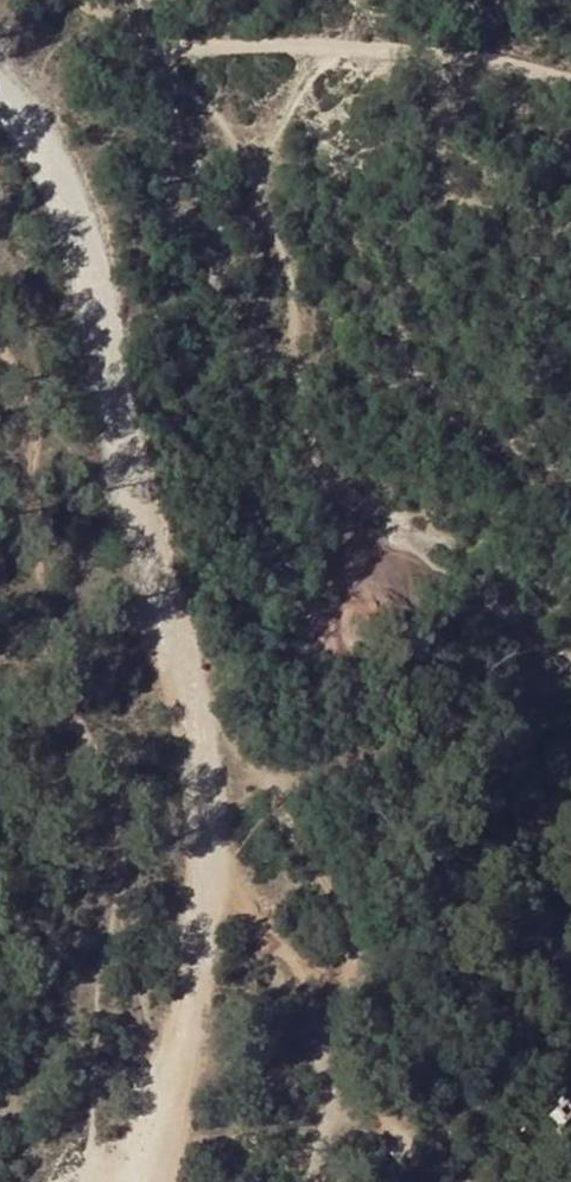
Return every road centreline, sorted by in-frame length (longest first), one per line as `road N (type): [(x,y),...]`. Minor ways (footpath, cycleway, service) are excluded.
road 1 (track): [(0,88),(57,153),(196,712),(200,930),(184,1035),(134,1181)]
road 2 (track): [(196,712),(277,710),(313,683),(309,496),(272,379),(266,264),(236,195),(257,105),(311,44)]
road 3 (track): [(141,33),(189,49),(311,44),(479,52),(570,85)]
road 4 (track): [(164,41),(177,83),(231,132),(244,162)]

